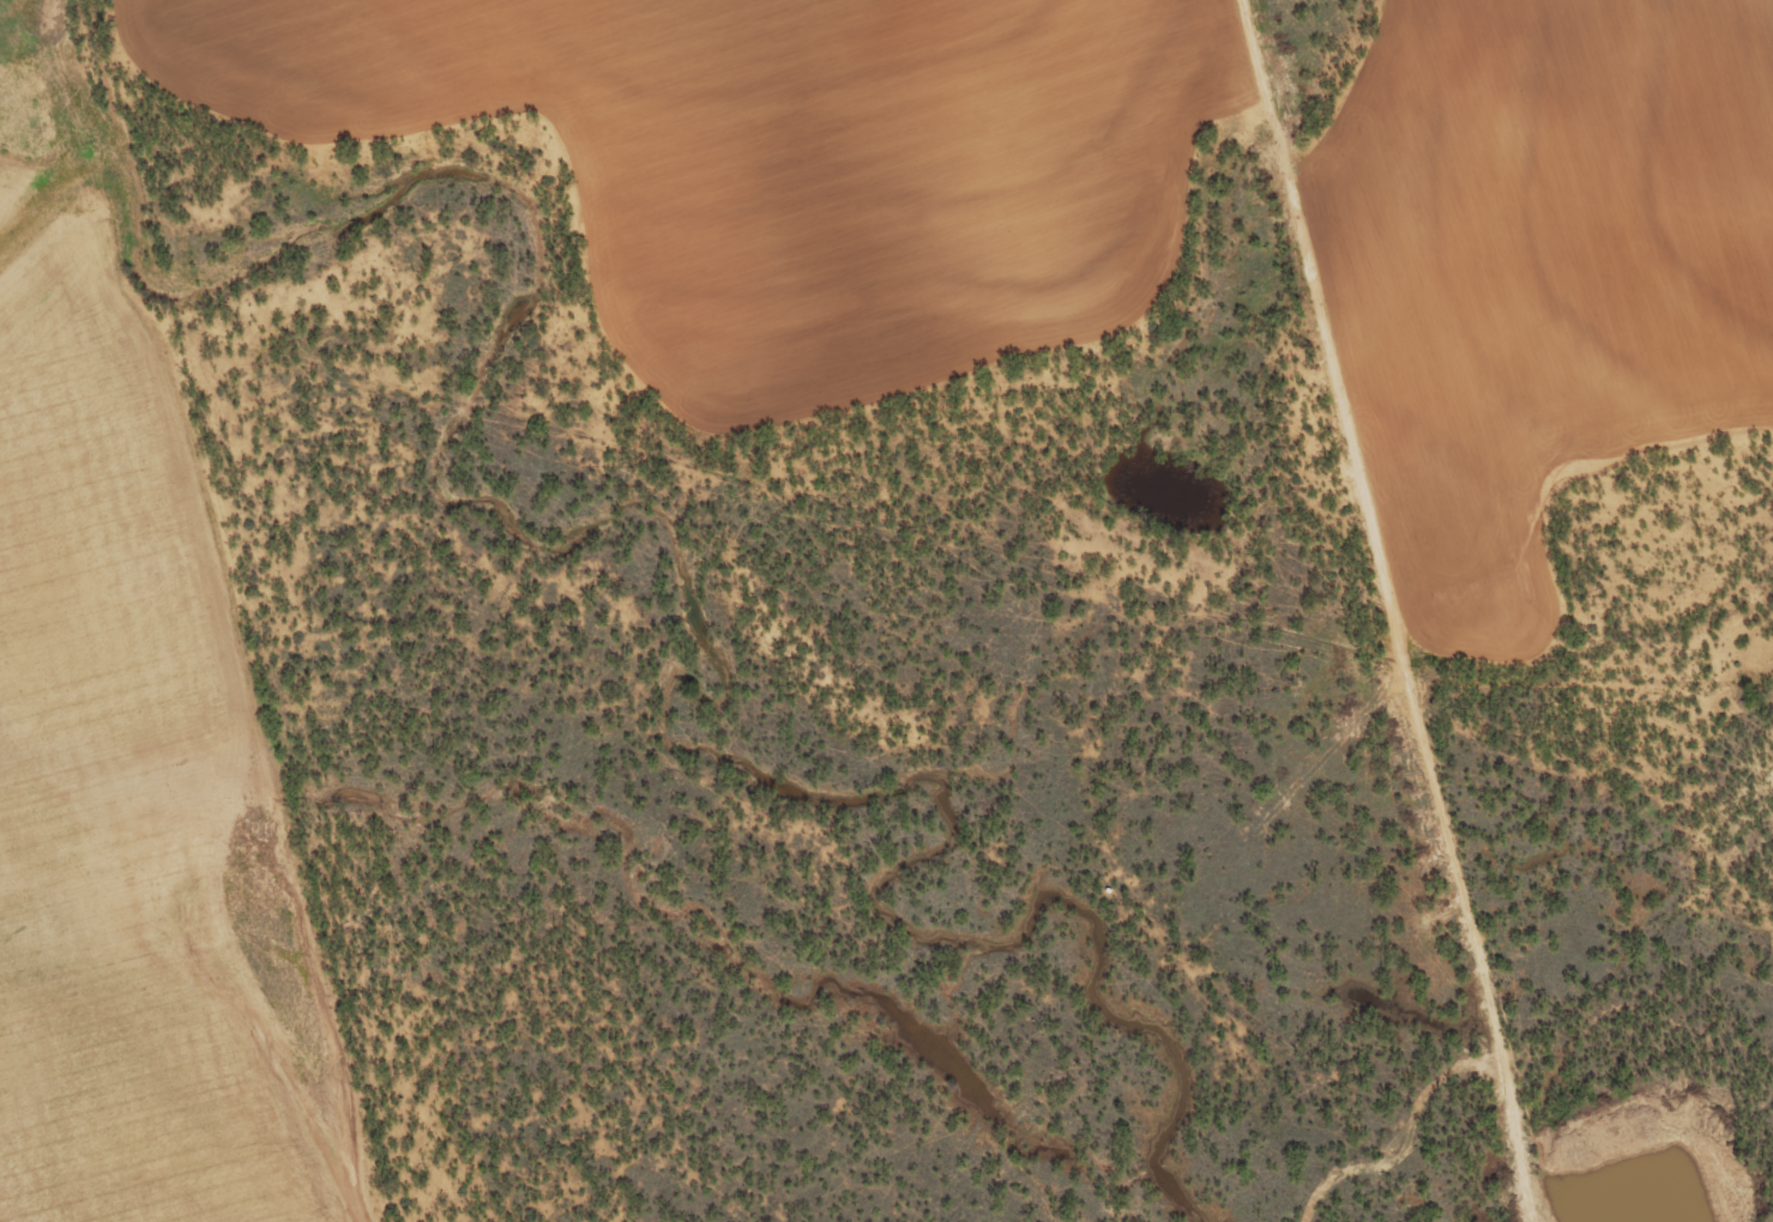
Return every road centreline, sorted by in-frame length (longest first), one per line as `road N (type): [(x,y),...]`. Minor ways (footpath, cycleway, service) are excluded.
road 1 (track): [(1523,1221),(1519,1154),(1483,1106),(1228,0)]

